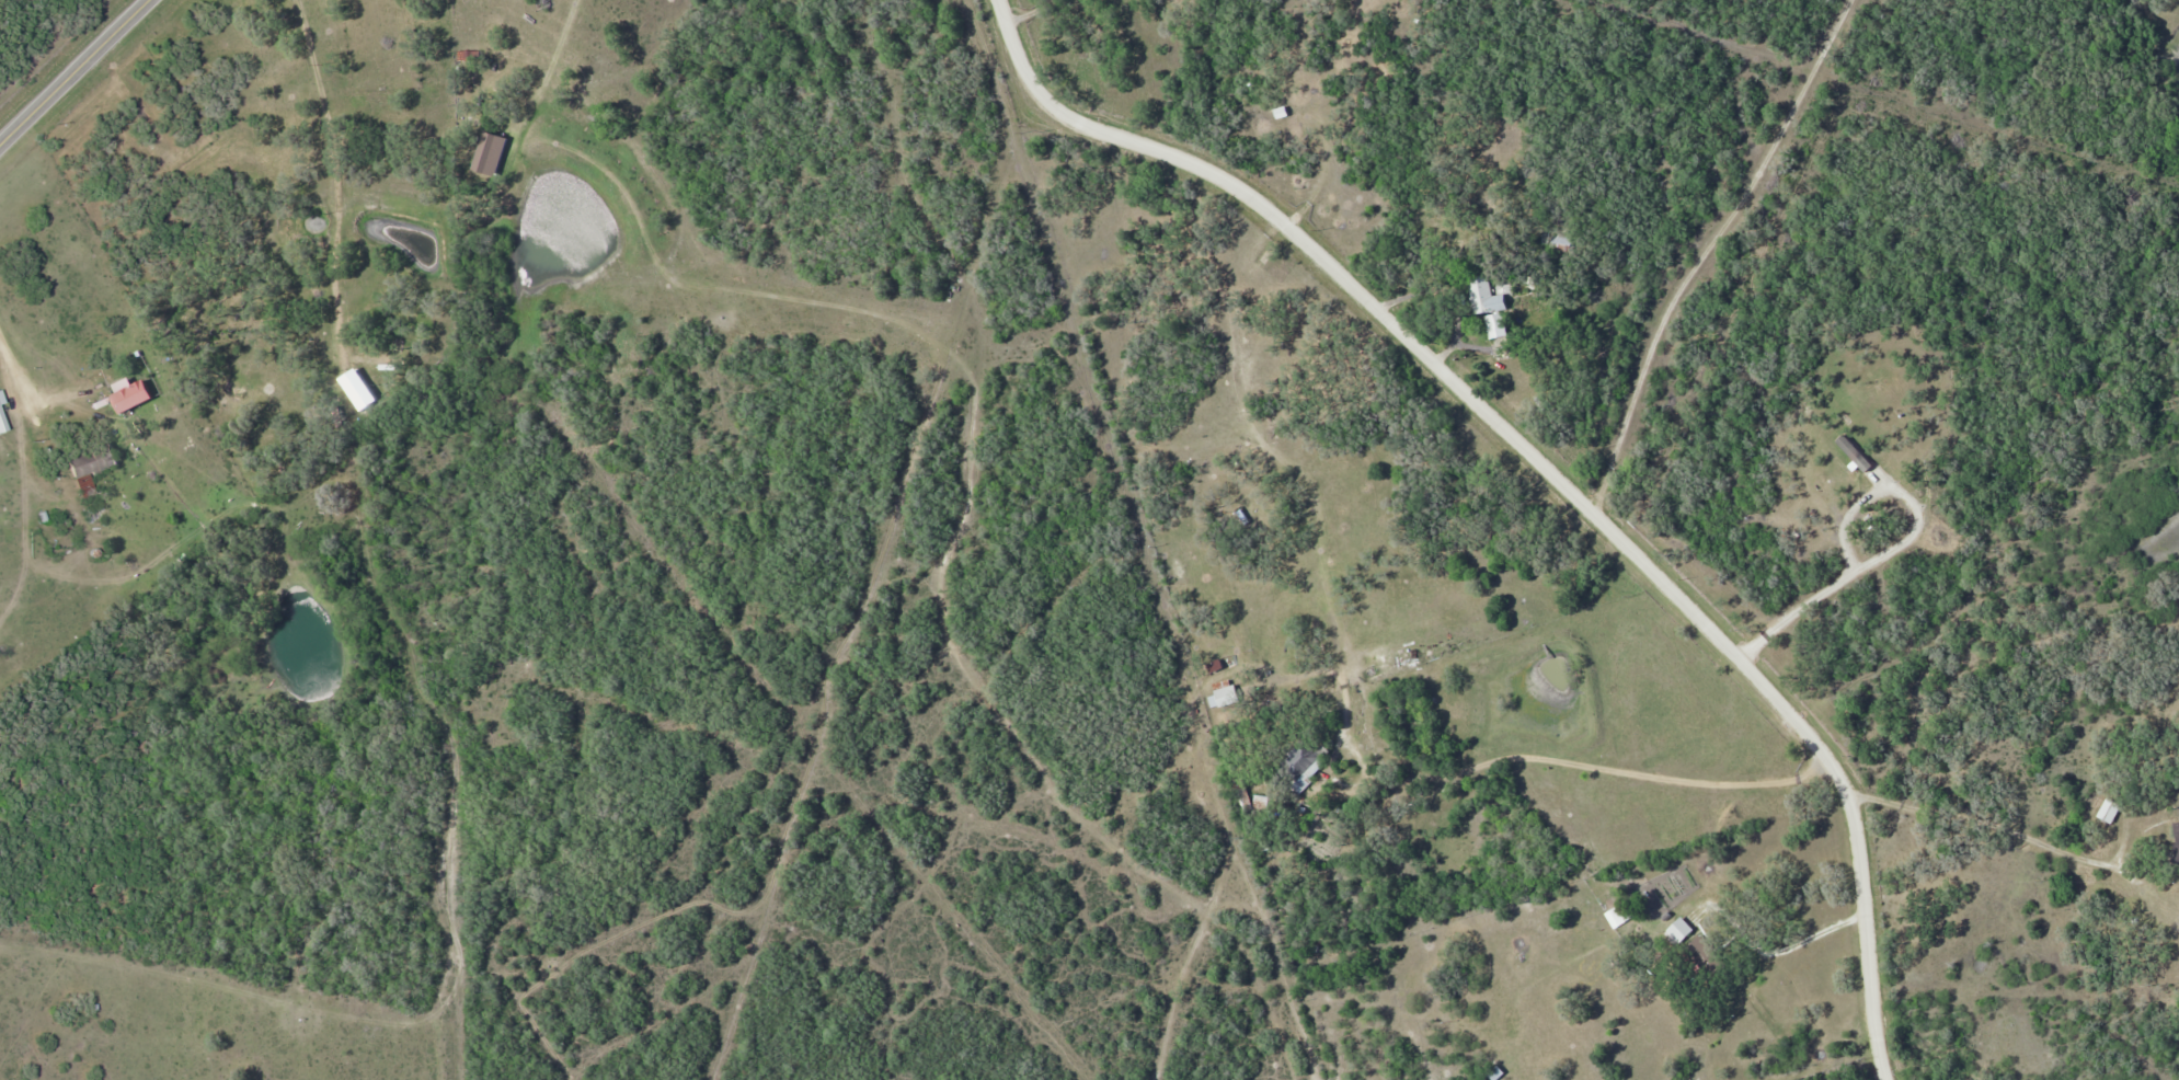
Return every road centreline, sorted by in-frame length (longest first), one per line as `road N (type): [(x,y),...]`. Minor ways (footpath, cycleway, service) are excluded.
road 1 (residential): [(1889,1079),(1853,792),(1844,774),(1640,551),(1275,210),(1197,160),(1087,119),(1056,99),(1037,78),(1004,0)]
road 2 (secondary): [(154,0),(0,151)]

